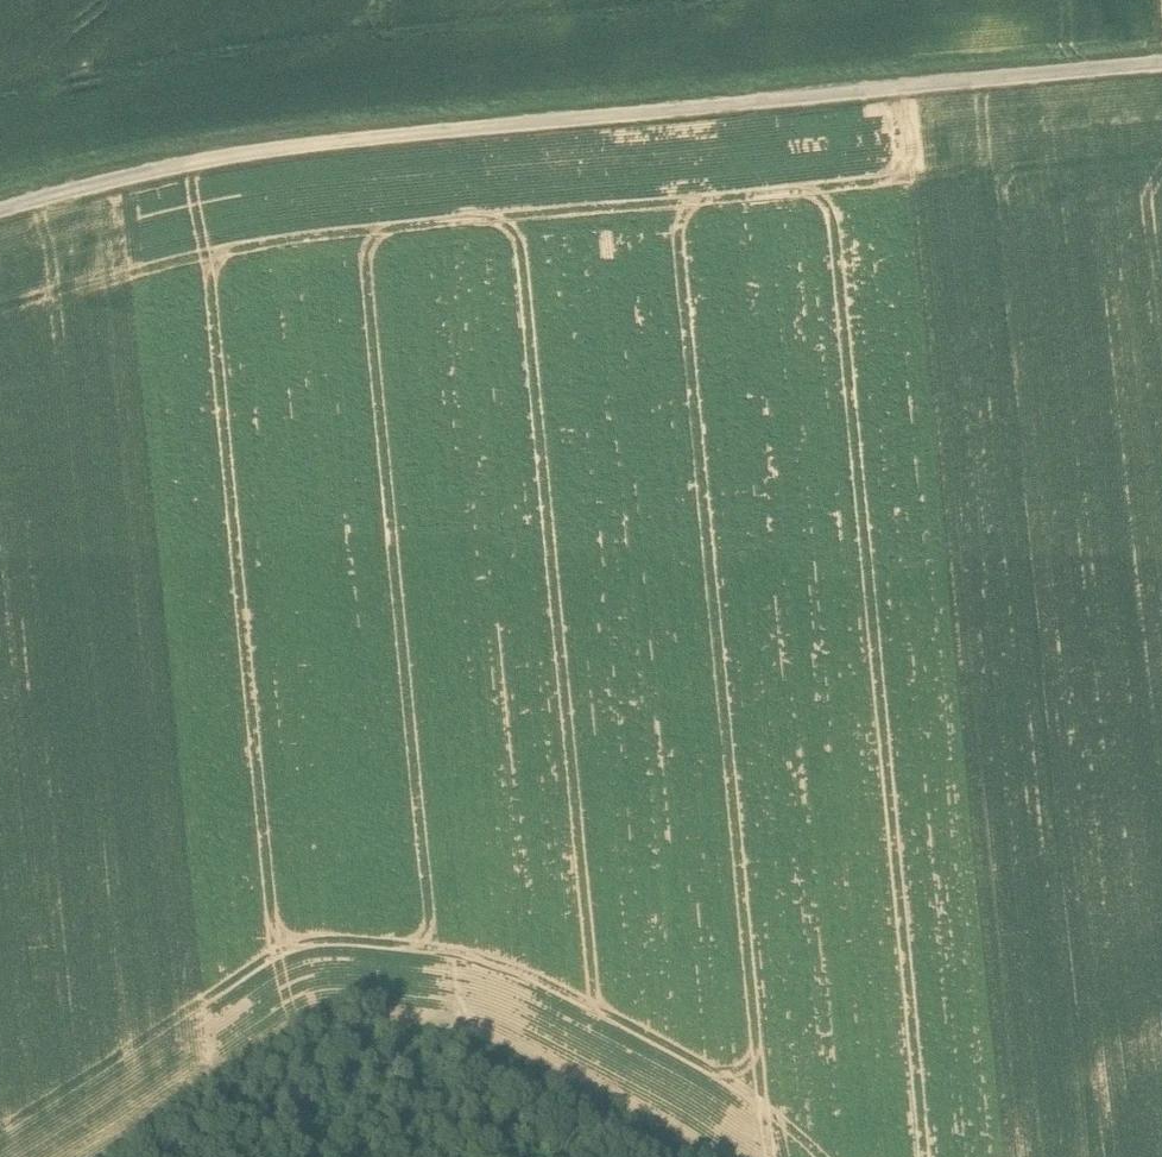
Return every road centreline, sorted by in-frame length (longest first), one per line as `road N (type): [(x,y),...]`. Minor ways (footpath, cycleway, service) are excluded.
road 1 (unclassified): [(0,211),(167,169),(283,150),(1161,66)]

